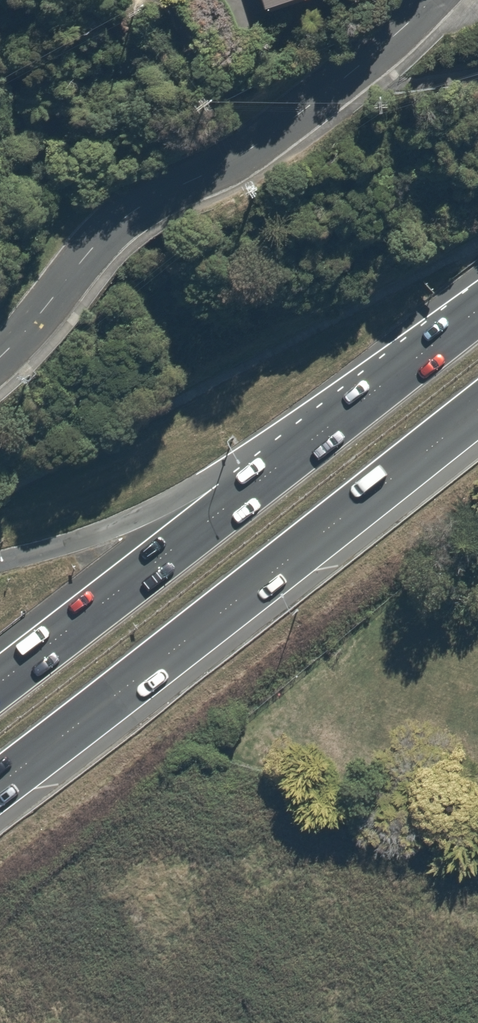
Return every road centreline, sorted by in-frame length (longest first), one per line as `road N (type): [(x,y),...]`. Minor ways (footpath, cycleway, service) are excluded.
road 1 (trunk): [(477,413),(0,787)]
road 2 (residential): [(429,0),(250,150),(109,230),(0,356)]
road 3 (trunk): [(0,677),(305,444)]
road 4 (trunk): [(0,564),(100,534),(238,466),(305,444)]
road 5 (trunk): [(305,444),(477,310)]

